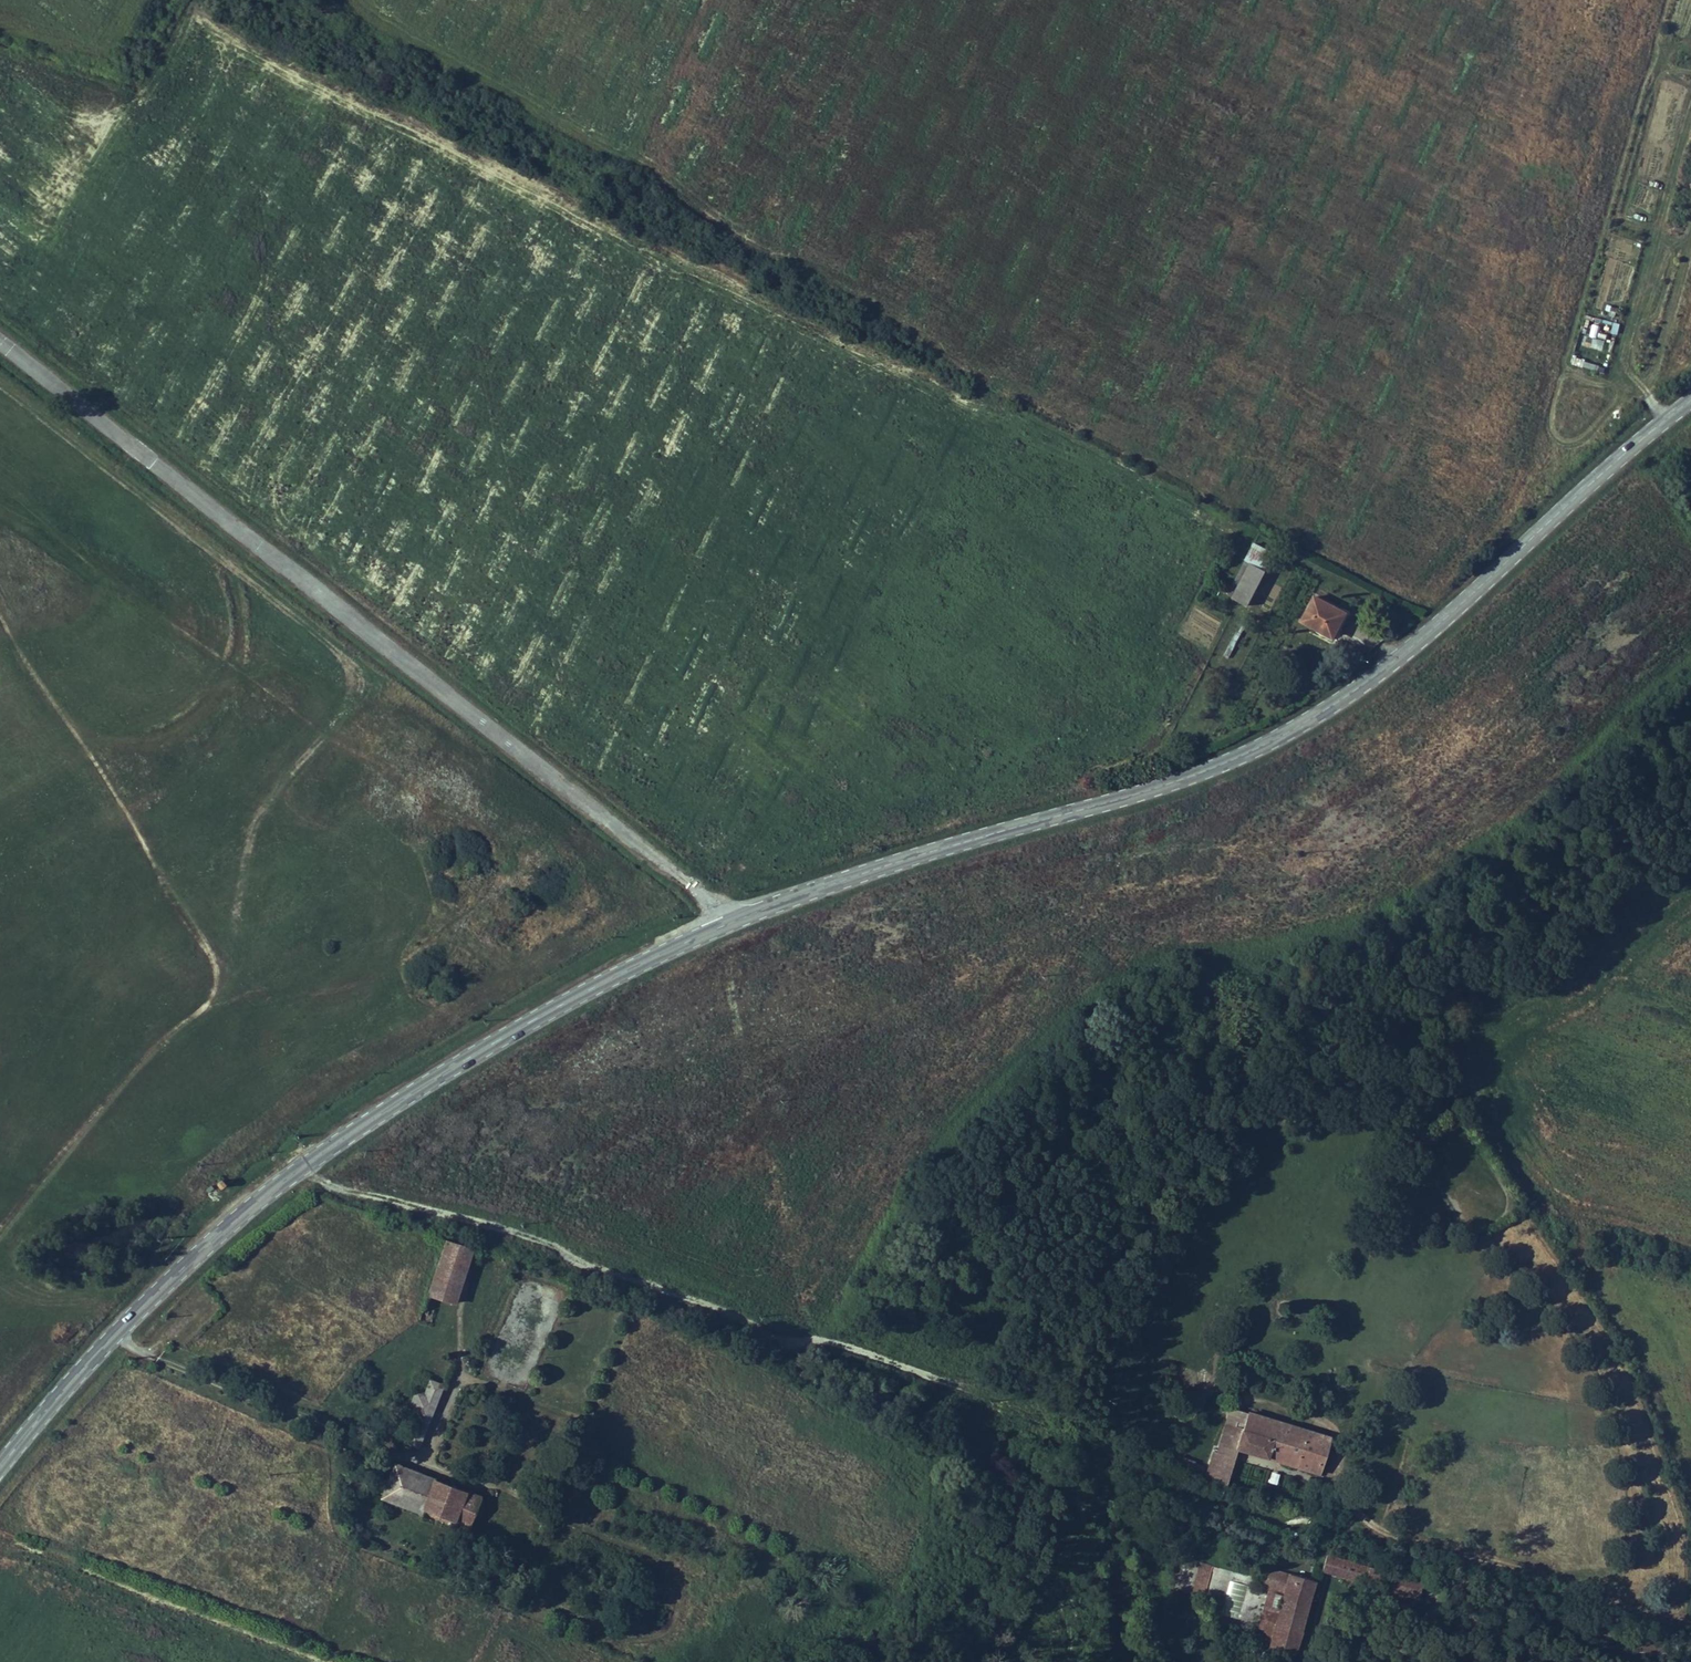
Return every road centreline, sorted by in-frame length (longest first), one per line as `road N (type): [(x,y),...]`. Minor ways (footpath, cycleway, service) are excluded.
road 1 (secondary): [(1690,400),(1390,665),(1270,742),(1166,785),(896,863),(726,924),(465,1060),(231,1224),(85,1368),(0,1468)]

